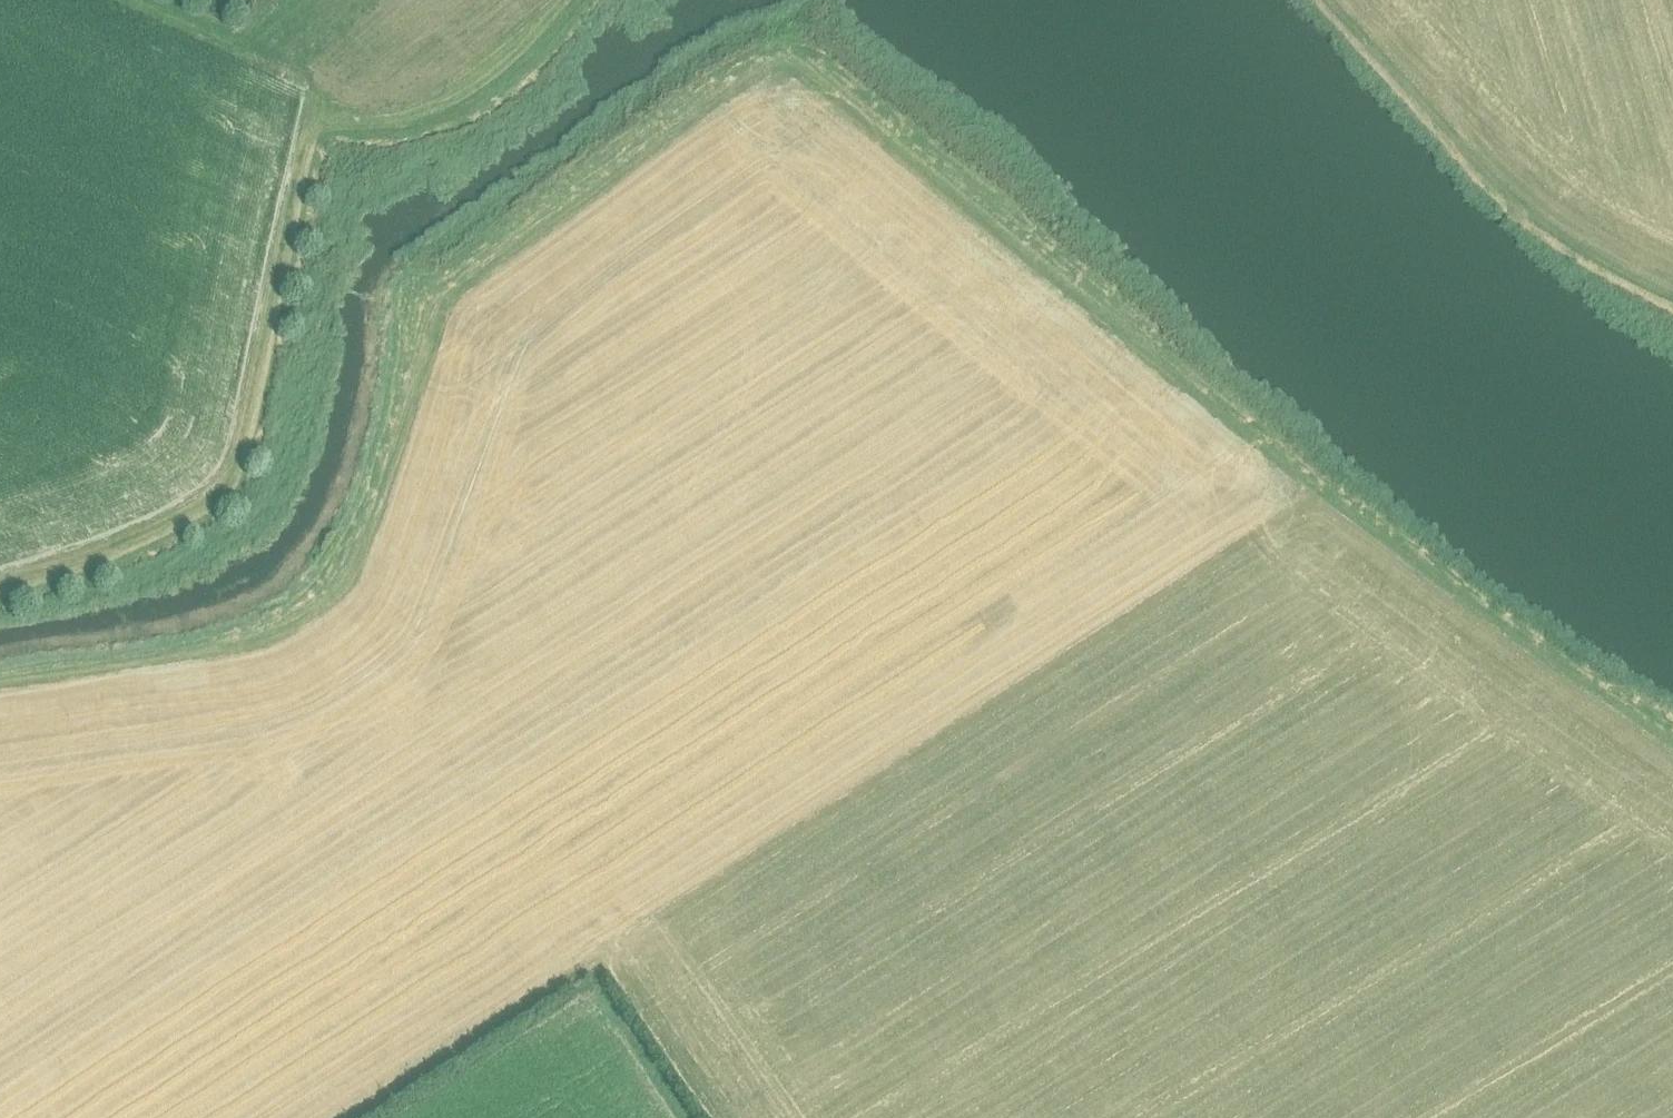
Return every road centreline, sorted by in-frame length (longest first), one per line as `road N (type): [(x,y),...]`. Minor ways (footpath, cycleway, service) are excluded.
road 1 (track): [(334,1117),(571,964)]

